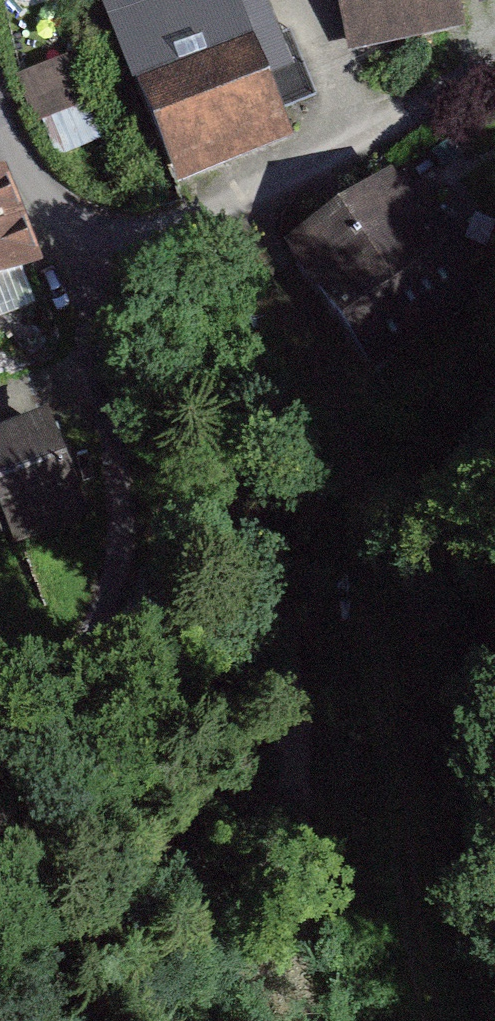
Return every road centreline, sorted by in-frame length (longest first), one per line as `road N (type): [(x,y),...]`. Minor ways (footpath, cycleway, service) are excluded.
road 1 (track): [(433,1020),(400,844),(383,610),(332,380),(245,196)]
road 2 (unclassified): [(0,117),(88,254),(245,196),(494,69)]
road 3 (track): [(0,708),(52,682),(111,621),(124,532),(88,254)]

